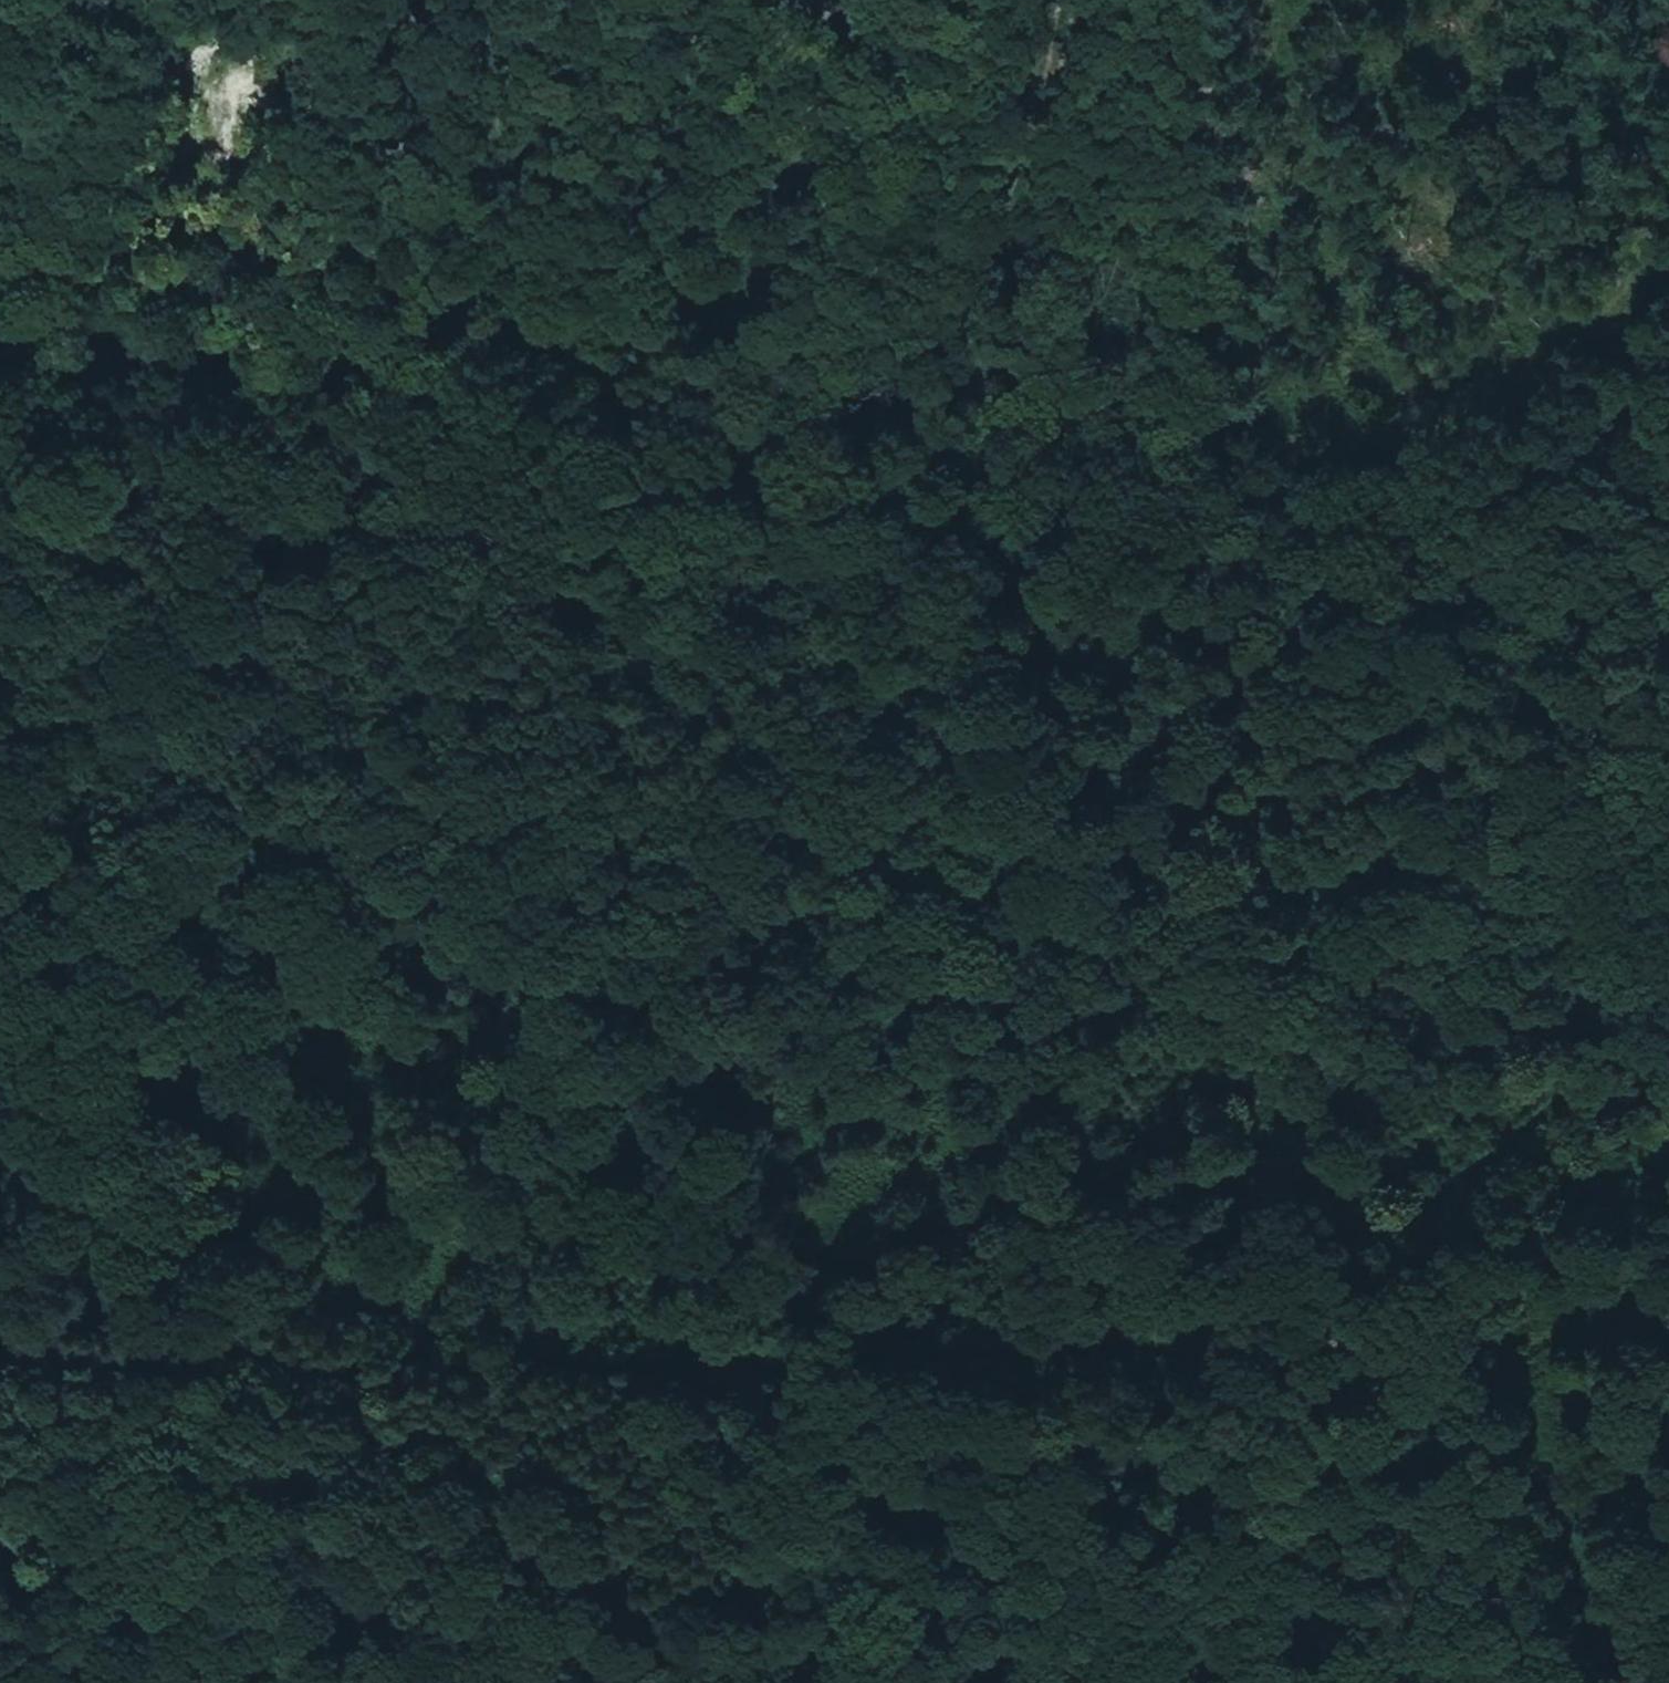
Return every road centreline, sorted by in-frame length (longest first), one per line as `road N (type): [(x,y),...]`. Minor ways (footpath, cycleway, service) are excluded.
road 1 (track): [(0,310),(512,344),(770,326),(1152,398),(1314,401),(1433,374),(1555,320),(1668,189)]
road 2 (track): [(1668,1312),(958,1360),(0,1333)]

